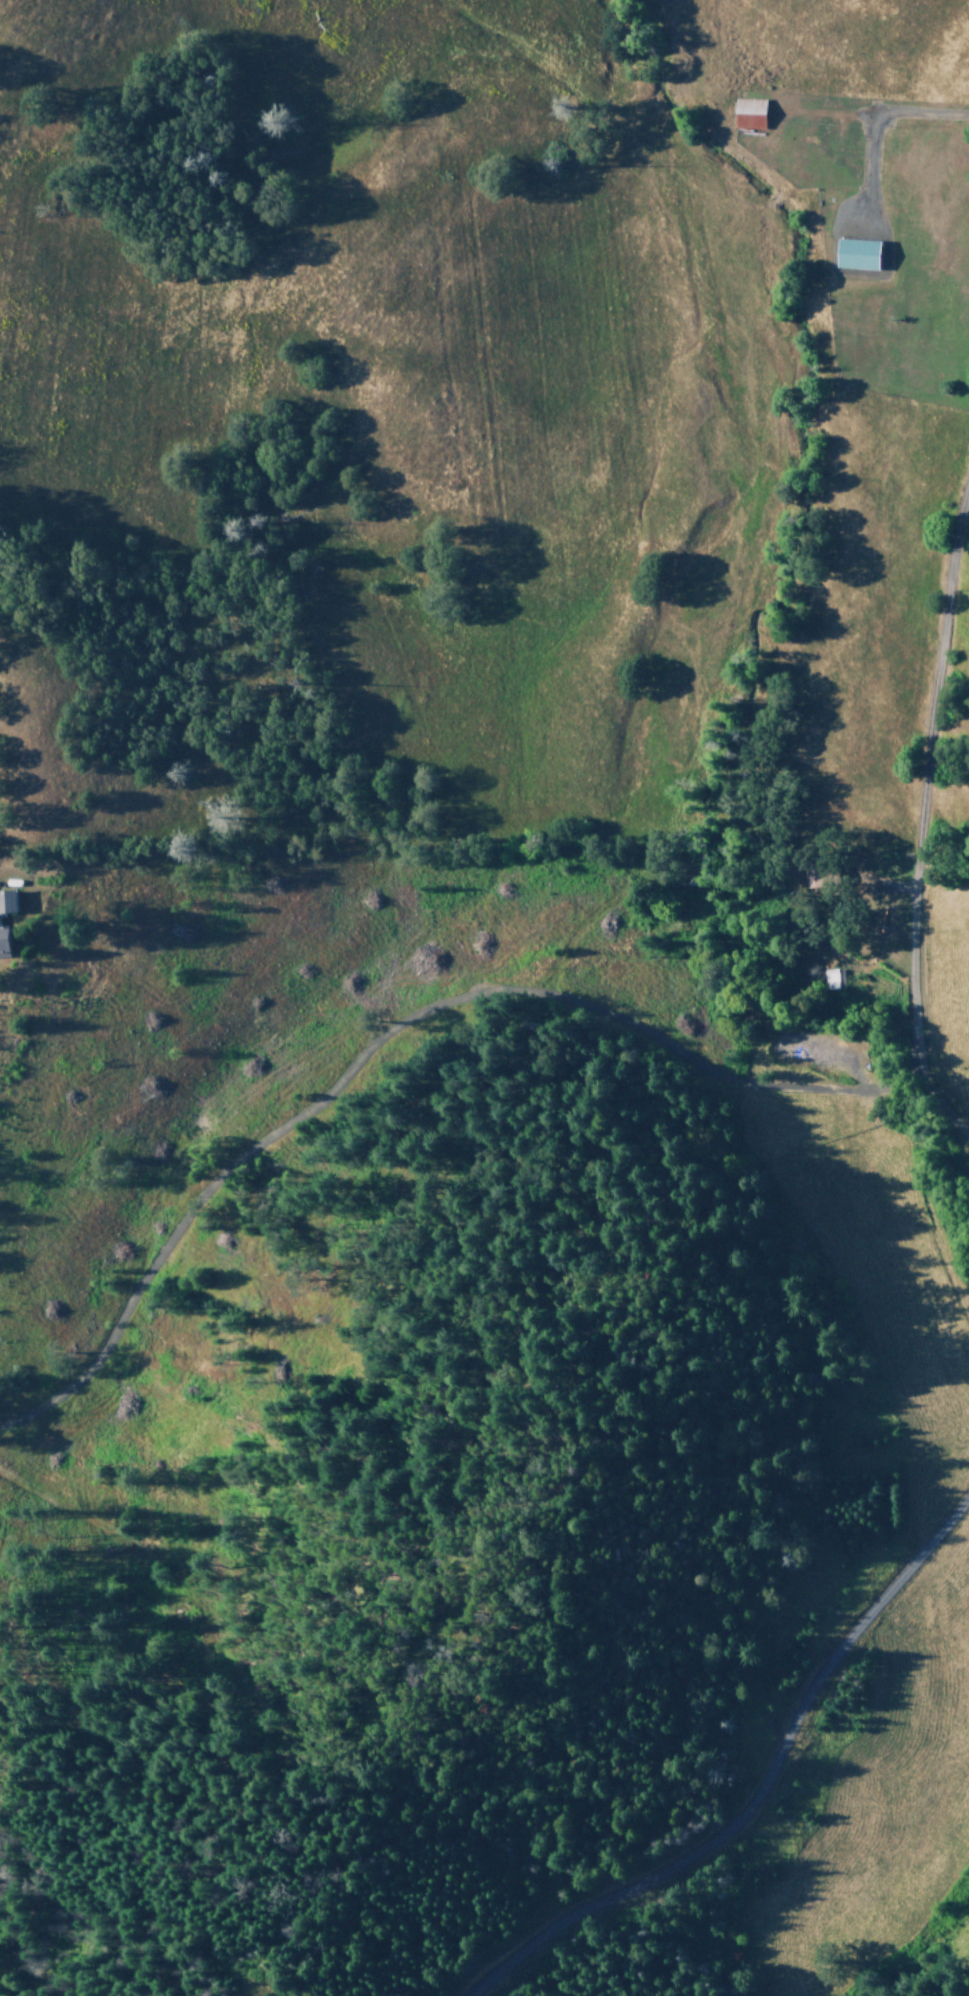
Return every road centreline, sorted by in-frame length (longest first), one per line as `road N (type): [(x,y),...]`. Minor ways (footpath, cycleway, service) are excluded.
road 1 (residential): [(968,1166),(918,1080),(906,1016),(904,905),(942,555),(968,435)]

